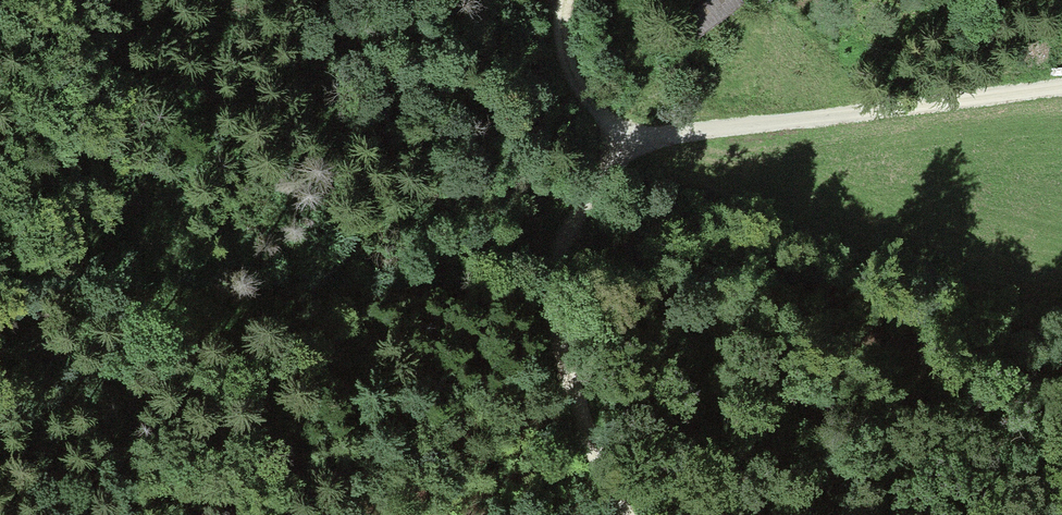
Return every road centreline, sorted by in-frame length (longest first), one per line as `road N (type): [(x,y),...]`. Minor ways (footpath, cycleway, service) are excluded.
road 1 (motorway): [(876,514),(454,0)]
road 2 (motorway): [(245,0),(664,514)]
road 3 (track): [(221,0),(180,119),(132,216),(133,260),(153,299),(188,328),(235,345),(257,373),(278,437)]
road 4 (track): [(1061,85),(630,146)]
road 5 (track): [(630,146),(564,237),(551,280),(574,403),(620,514)]

